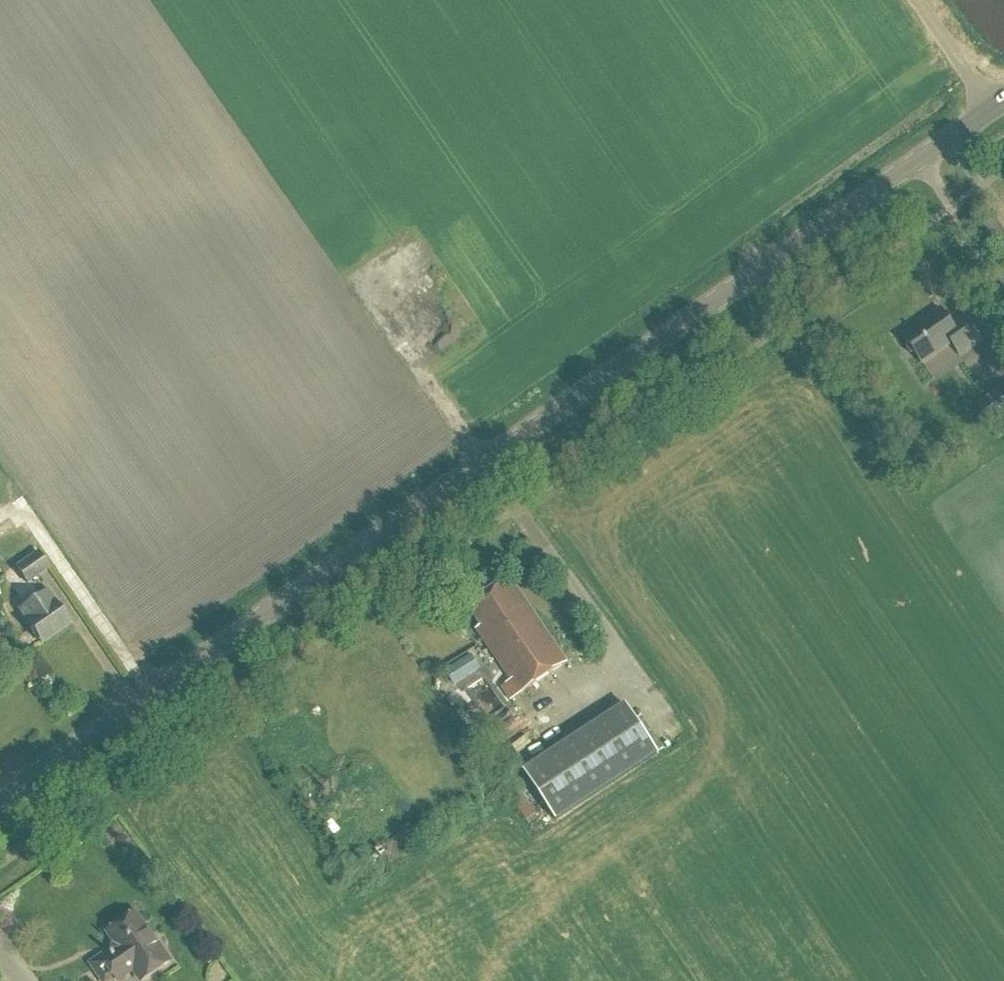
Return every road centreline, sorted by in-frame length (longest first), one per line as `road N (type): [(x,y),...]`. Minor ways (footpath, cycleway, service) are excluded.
road 1 (tertiary): [(0,797),(1003,100)]

